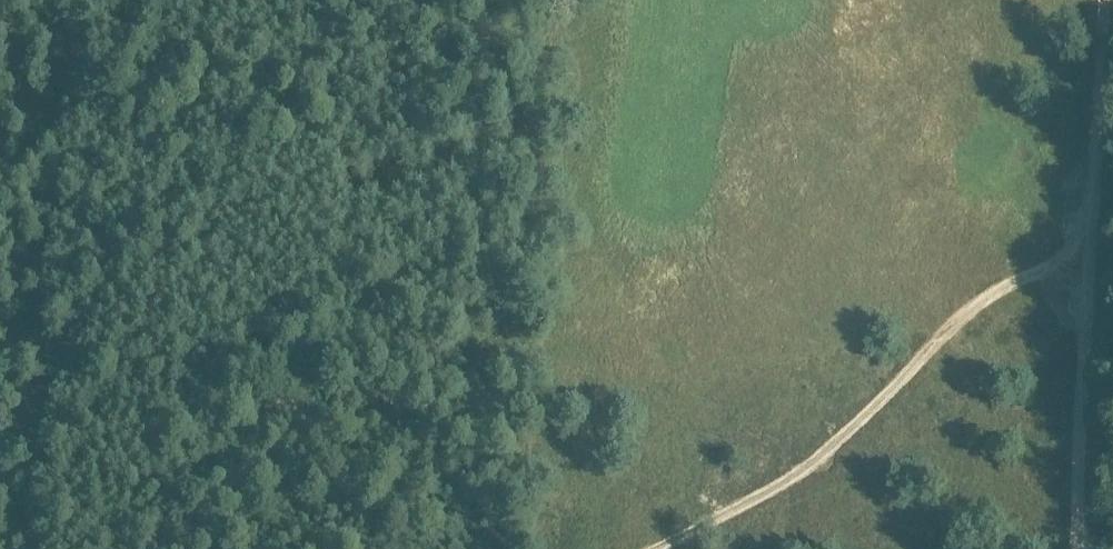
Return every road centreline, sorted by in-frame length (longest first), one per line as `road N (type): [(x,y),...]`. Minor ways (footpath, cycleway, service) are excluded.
road 1 (track): [(1103,0),(1094,234),(958,323),(812,464),(662,548)]
road 2 (track): [(1080,548),(1094,234)]

